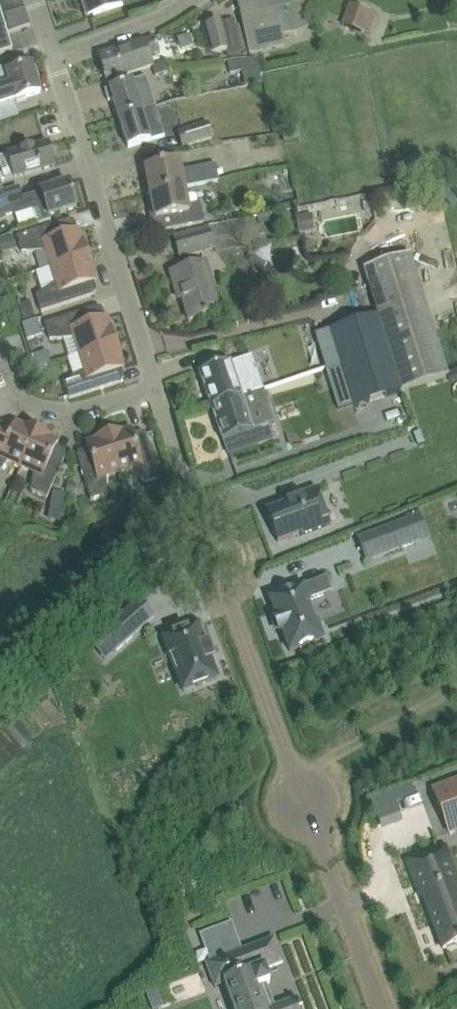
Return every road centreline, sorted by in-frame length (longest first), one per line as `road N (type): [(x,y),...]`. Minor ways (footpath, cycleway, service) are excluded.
road 1 (unclassified): [(378,1008),(199,529)]
road 2 (residential): [(155,386),(56,68)]
road 3 (residential): [(155,386),(90,406),(48,408),(22,401),(0,370)]
road 4 (residential): [(56,68),(203,0)]
road 5 (residential): [(199,529),(155,386)]

